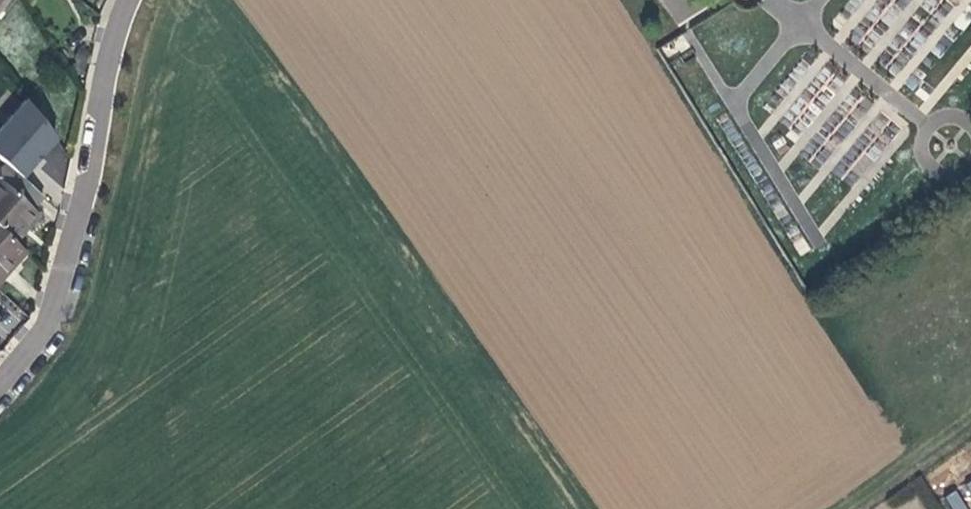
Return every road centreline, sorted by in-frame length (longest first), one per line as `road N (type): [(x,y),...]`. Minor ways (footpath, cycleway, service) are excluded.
road 1 (residential): [(0,384),(33,353),(64,294),(103,76),(126,0)]
road 2 (track): [(847,508),(970,420)]

